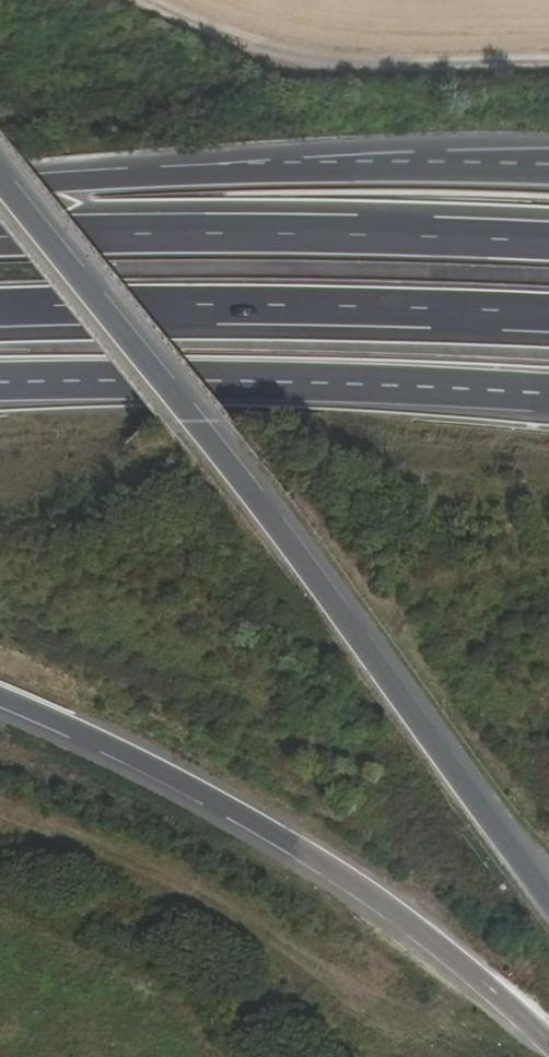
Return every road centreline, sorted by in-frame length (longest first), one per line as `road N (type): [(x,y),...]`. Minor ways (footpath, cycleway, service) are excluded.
road 1 (trunk): [(548,902),(225,454),(0,177)]
road 2 (trunk): [(0,708),(324,869),(416,930),(548,1044)]
road 3 (trunk): [(0,383),(332,375),(548,389)]
road 4 (trunk): [(548,168),(0,185)]
road 5 (trunk): [(548,235),(148,228),(0,235)]
road 6 (trunk): [(0,305),(305,300),(548,309)]
road 7 (track): [(548,70),(327,70),(246,47),(156,0)]

